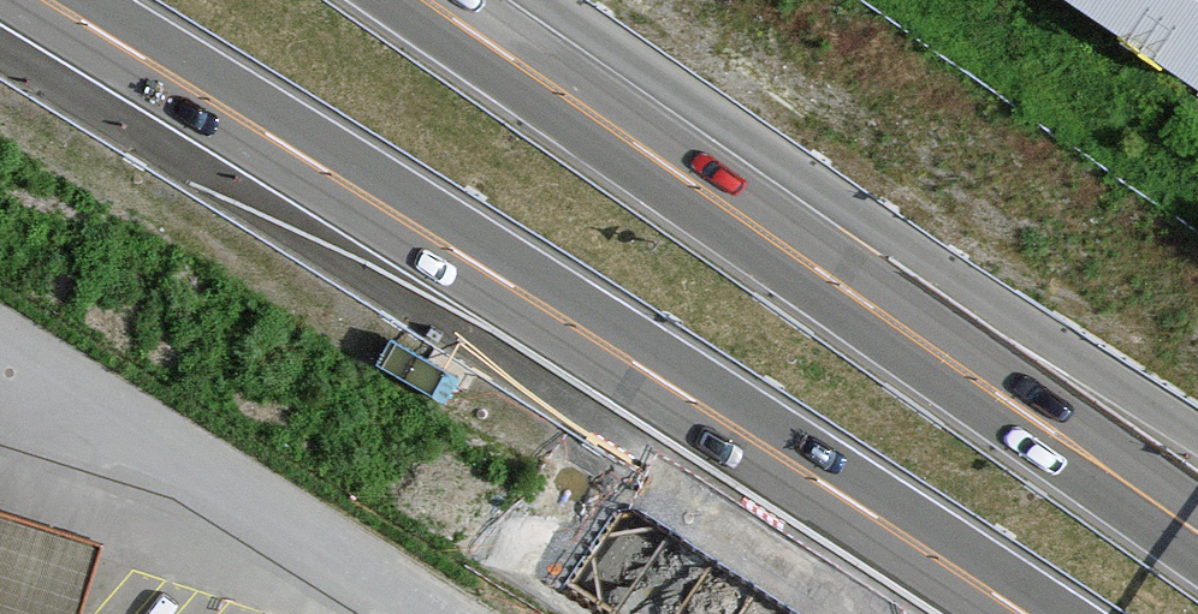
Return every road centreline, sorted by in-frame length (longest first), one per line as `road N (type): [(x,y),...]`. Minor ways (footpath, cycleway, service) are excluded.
road 1 (motorway): [(41,0),(1021,613)]
road 2 (motorway): [(1197,534),(418,0)]

